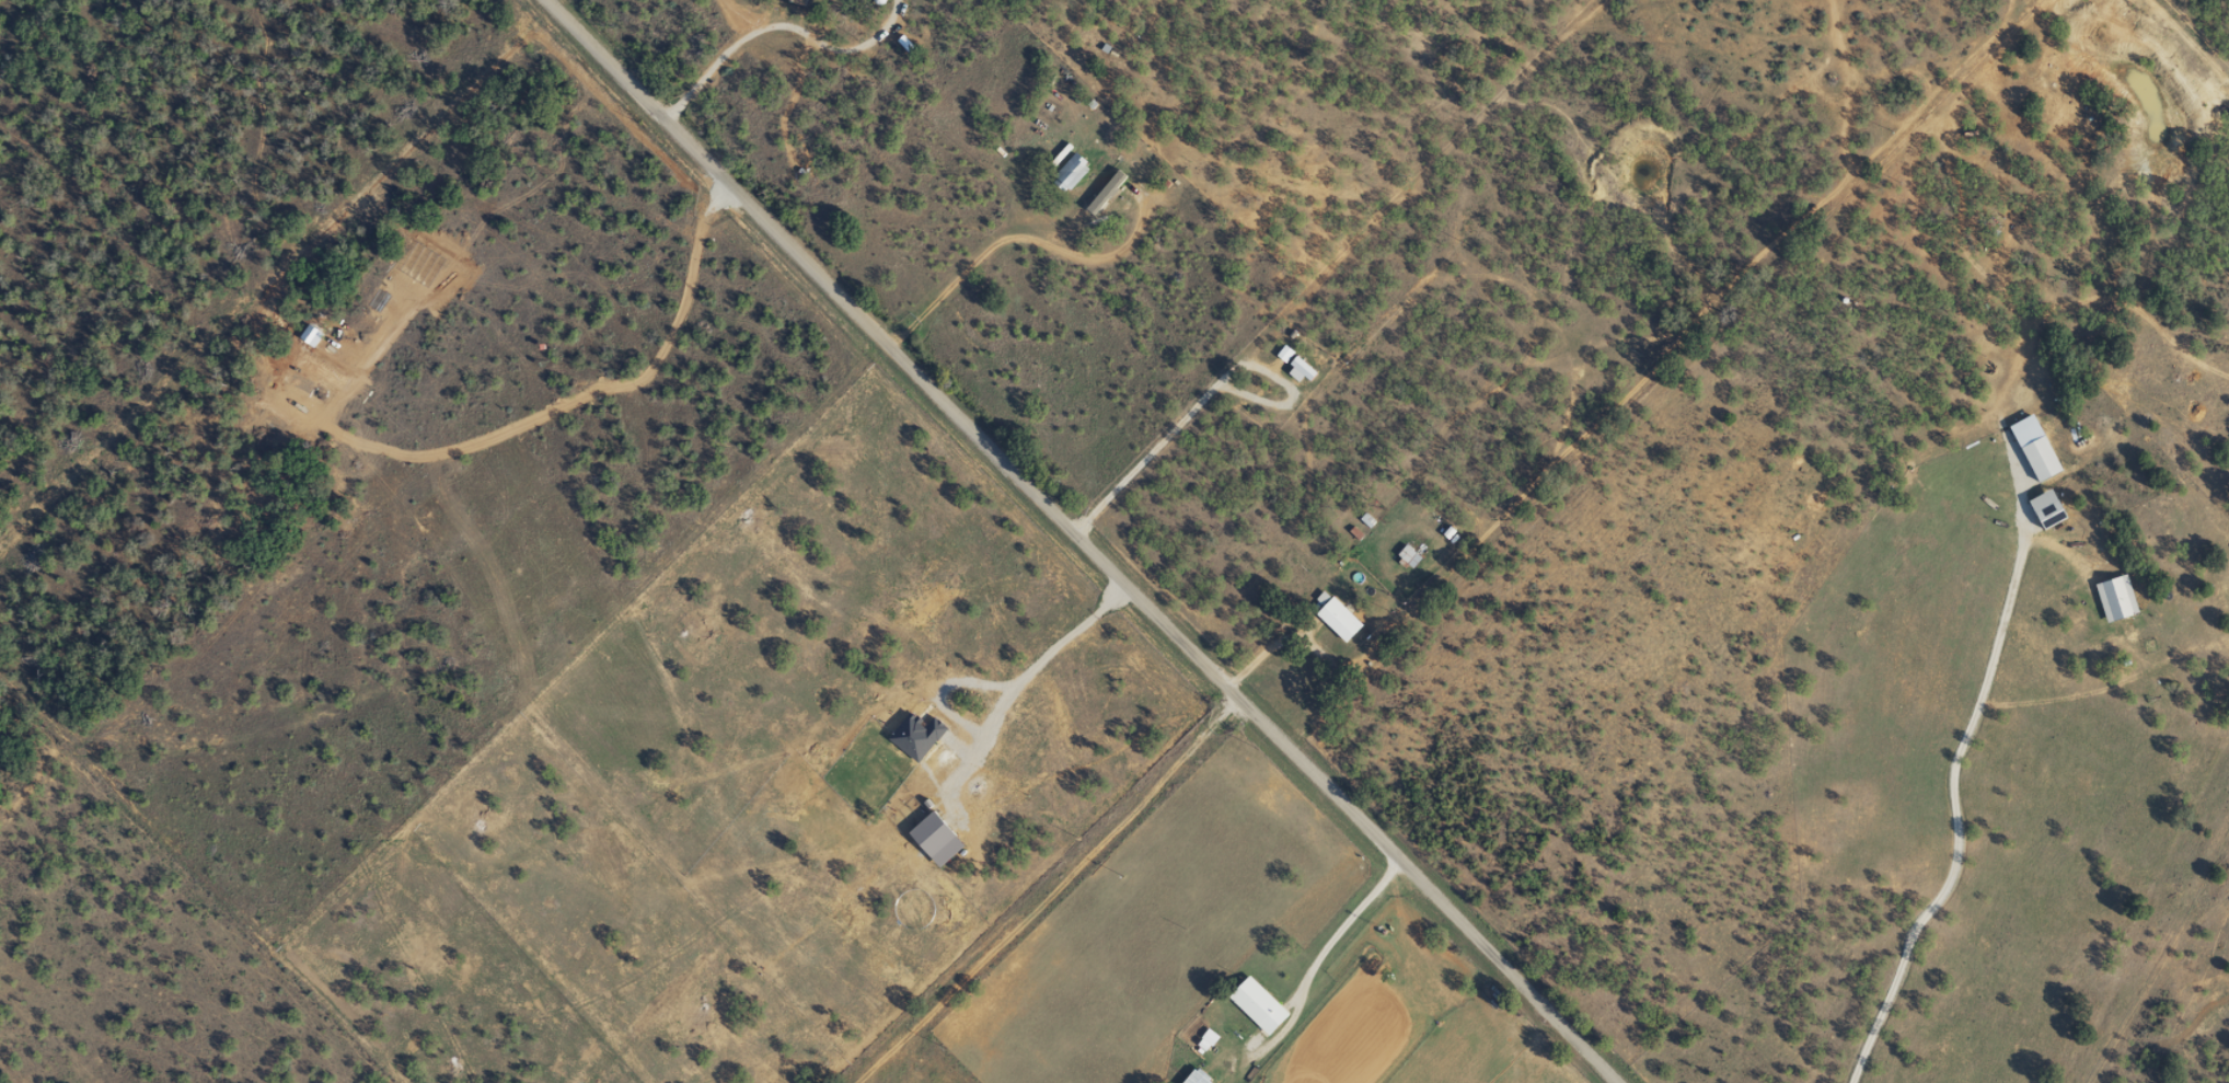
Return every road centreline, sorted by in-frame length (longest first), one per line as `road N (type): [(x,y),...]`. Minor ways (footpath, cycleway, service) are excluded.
road 1 (residential): [(1191,730),(1180,692),(515,0)]
road 2 (residential): [(1303,811),(1551,537),(1659,389),(1729,354),(1843,341),(1912,316),(1932,293),(1938,261)]
road 3 (residential): [(1566,1082),(1229,736),(1191,730)]
road 4 (residential): [(837,1082),(1191,730)]

